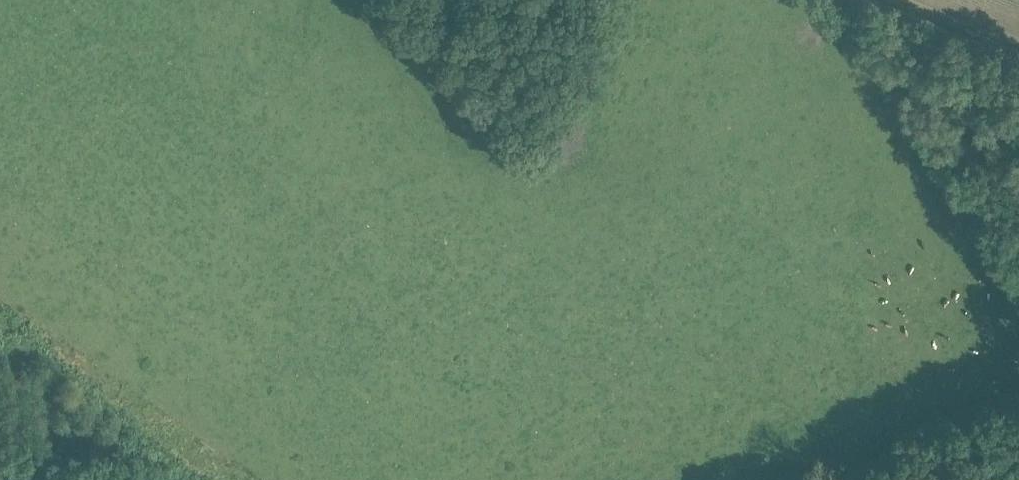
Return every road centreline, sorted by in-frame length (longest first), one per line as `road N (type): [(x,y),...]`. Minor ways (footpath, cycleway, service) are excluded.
road 1 (track): [(1018,62),(852,0)]

